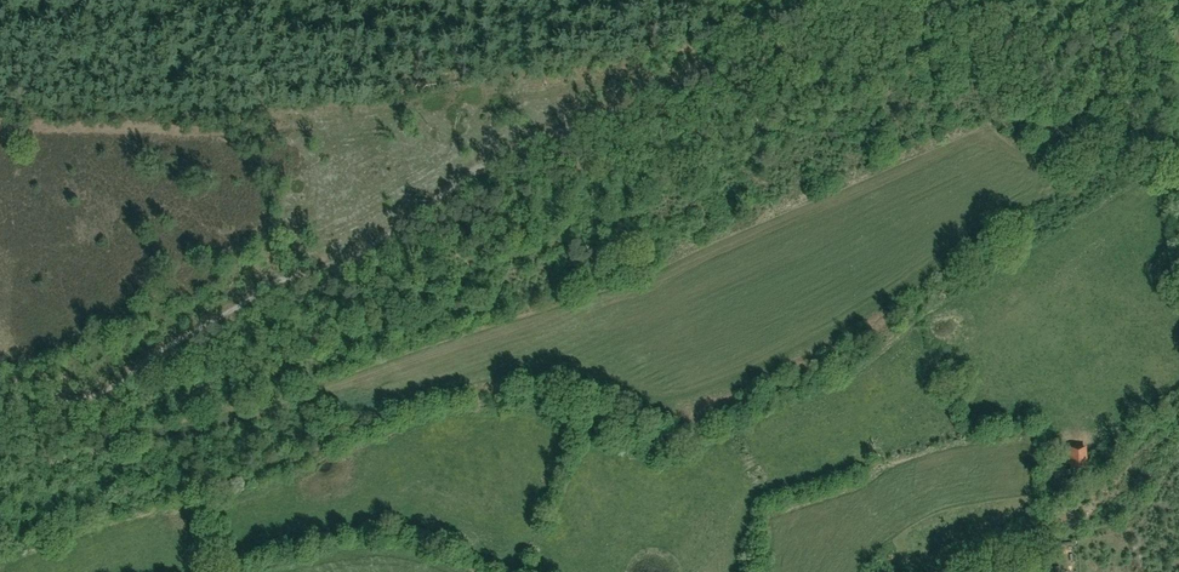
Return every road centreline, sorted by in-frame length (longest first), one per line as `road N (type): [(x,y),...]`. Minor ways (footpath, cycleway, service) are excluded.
road 1 (track): [(83,405),(151,436),(311,401),(311,383),(324,374),(592,283),(771,212),(1011,84),(1131,55),(1135,24)]
road 2 (track): [(1002,571),(1045,537),(1115,529),(1138,516),(1178,461)]

